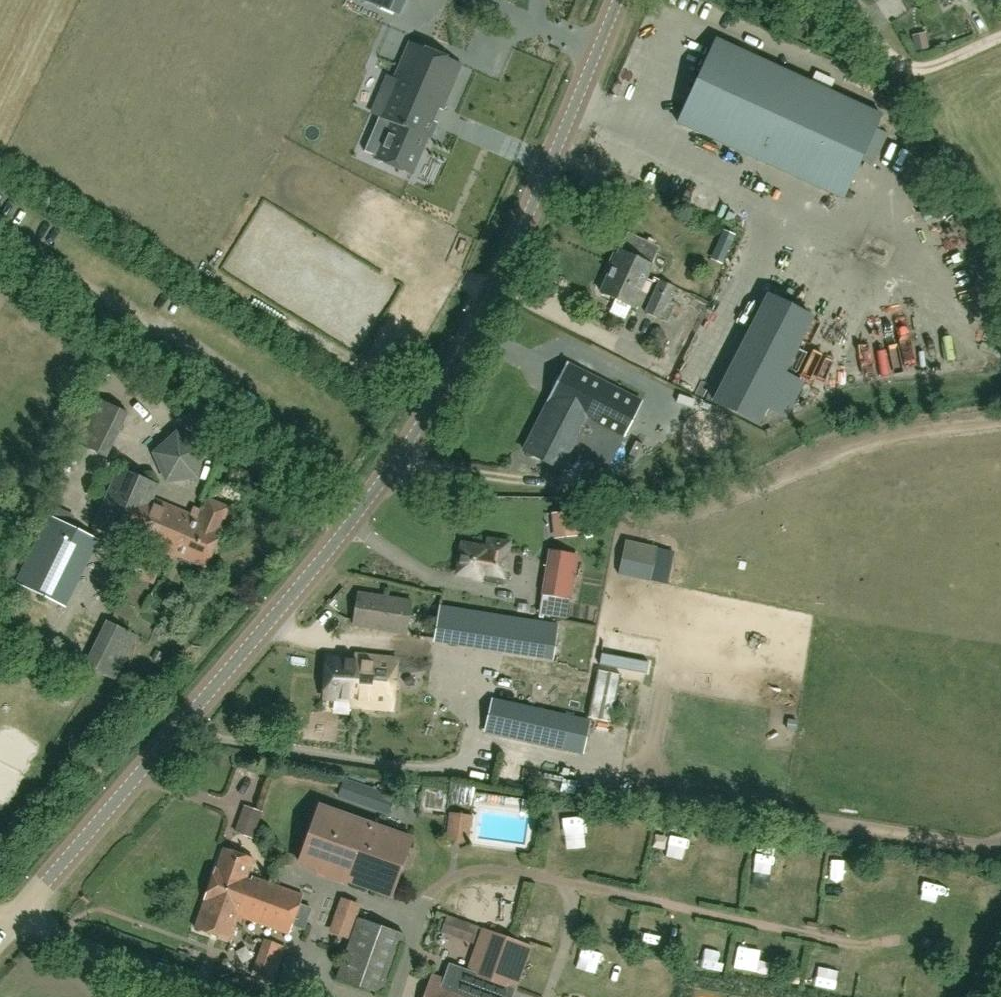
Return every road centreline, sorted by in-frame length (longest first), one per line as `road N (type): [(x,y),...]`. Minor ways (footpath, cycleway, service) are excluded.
road 1 (tertiary): [(15,920),(421,429),(514,250),(619,0)]
road 2 (track): [(149,326),(345,452)]
road 3 (unclassified): [(218,996),(15,920)]
road 4 (track): [(1000,38),(924,68),(903,65),(850,0)]
road 5 (track): [(0,233),(149,326)]

